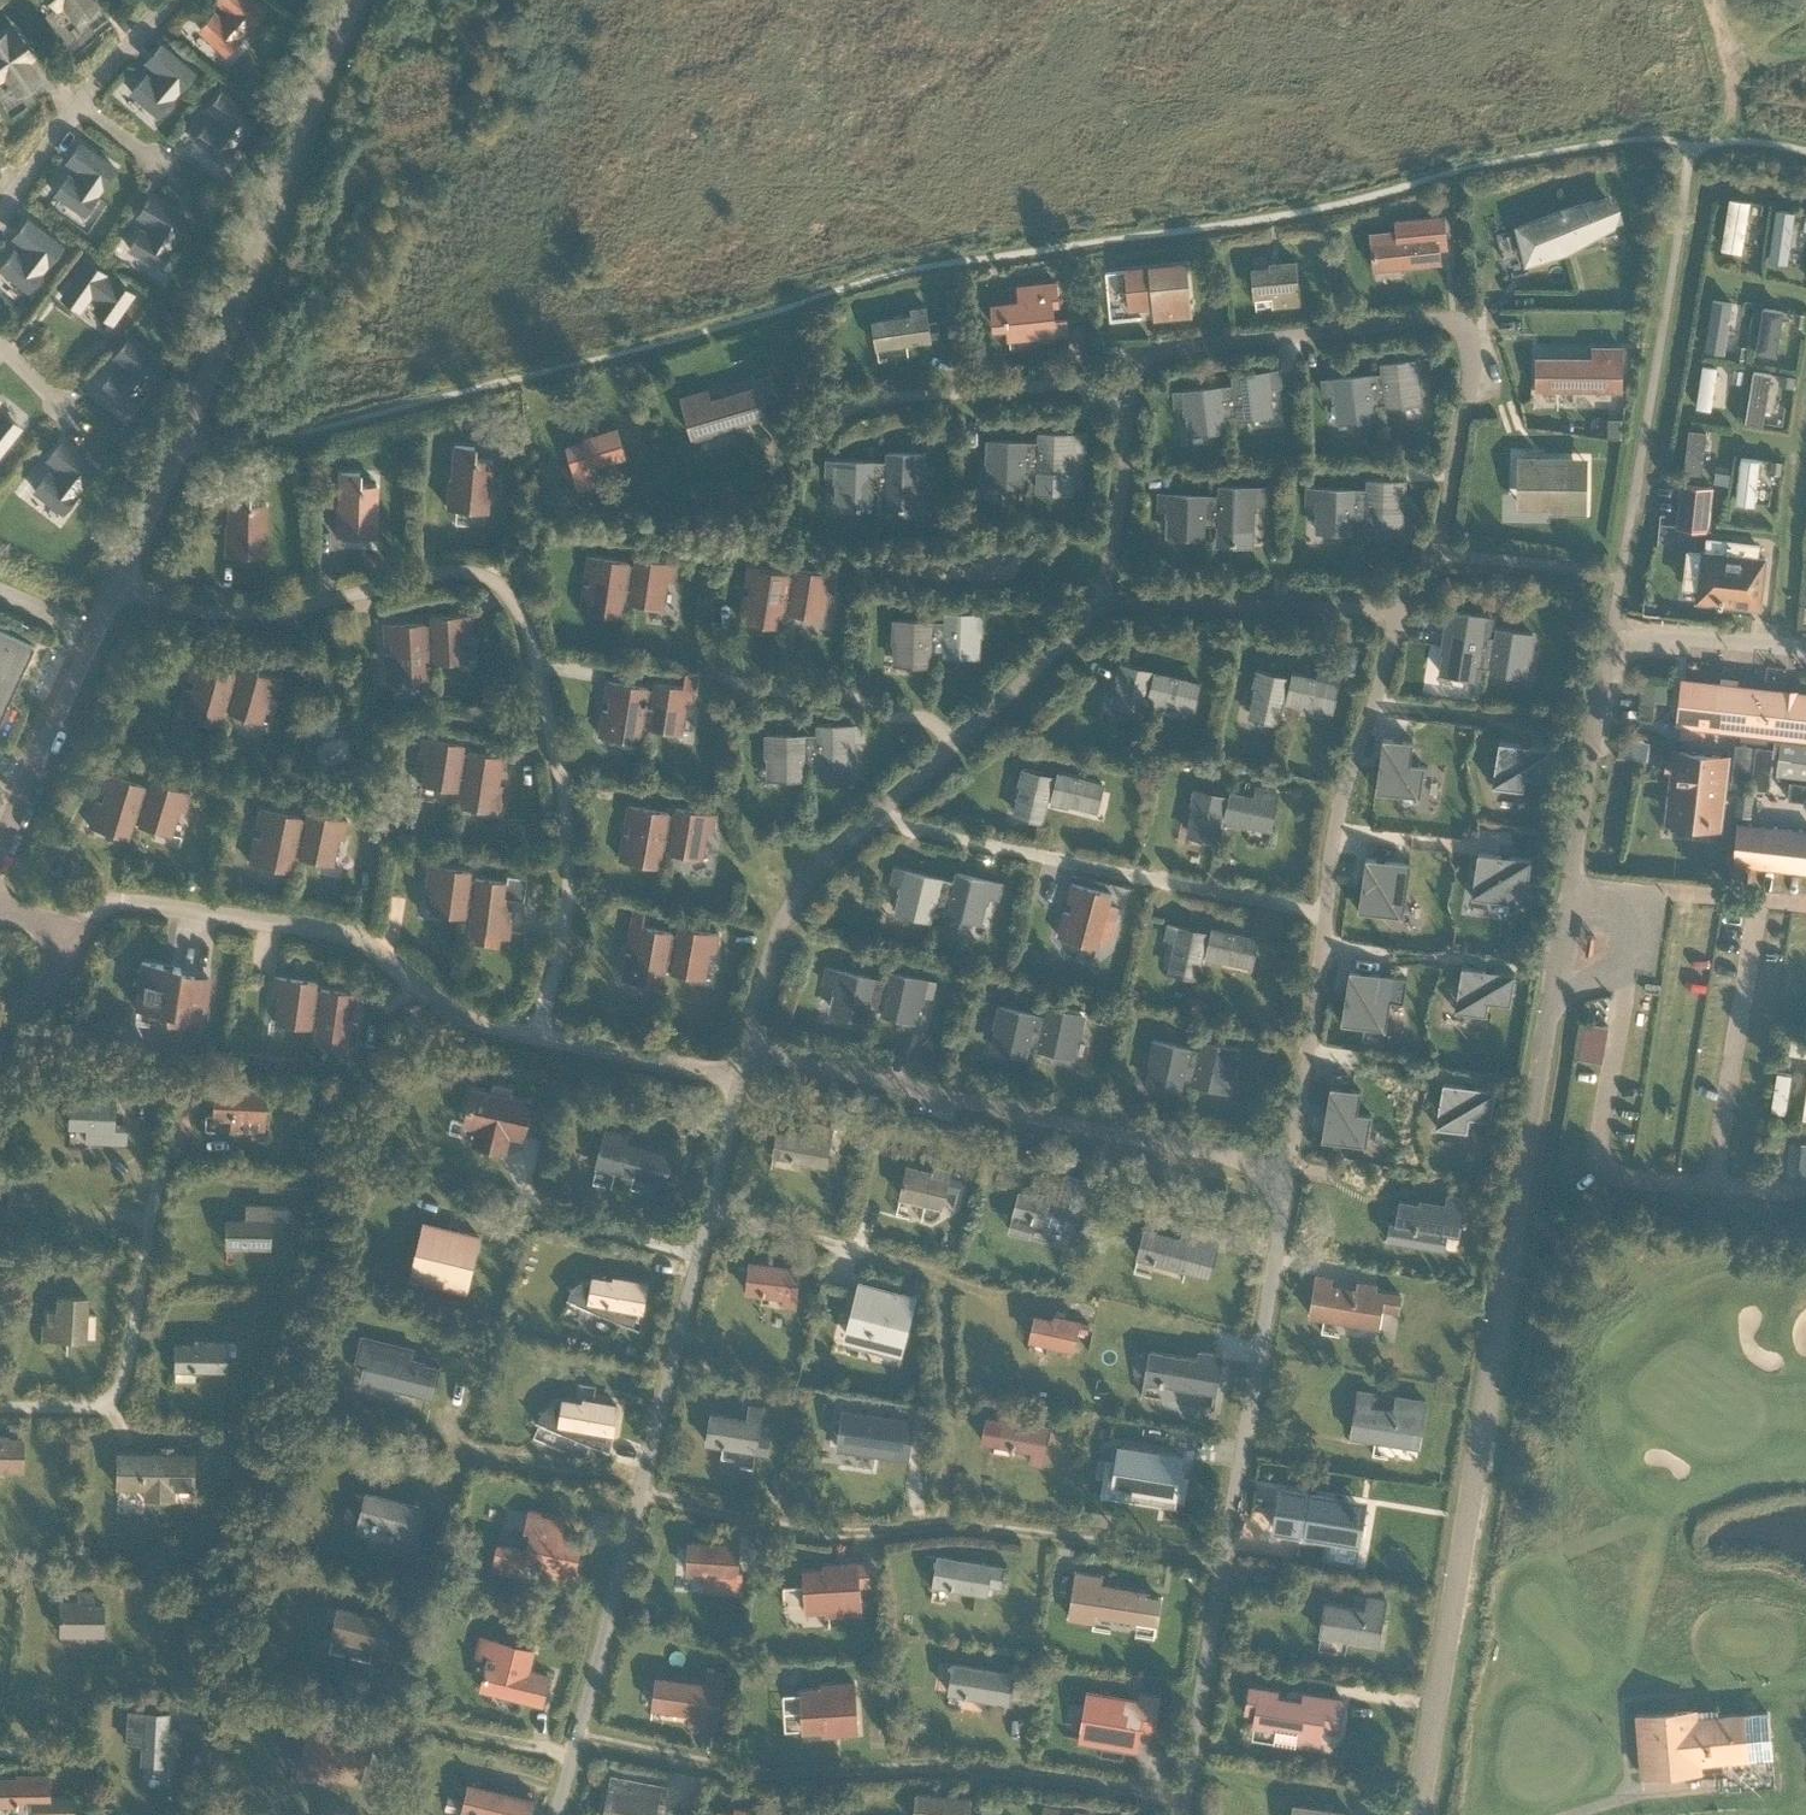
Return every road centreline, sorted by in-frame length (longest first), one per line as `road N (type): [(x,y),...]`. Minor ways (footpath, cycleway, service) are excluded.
road 1 (residential): [(1418,1814),(1621,576)]
road 2 (unclassified): [(0,837),(182,440),(351,0)]
road 3 (unclassified): [(0,1020),(45,994),(64,938),(0,898)]

